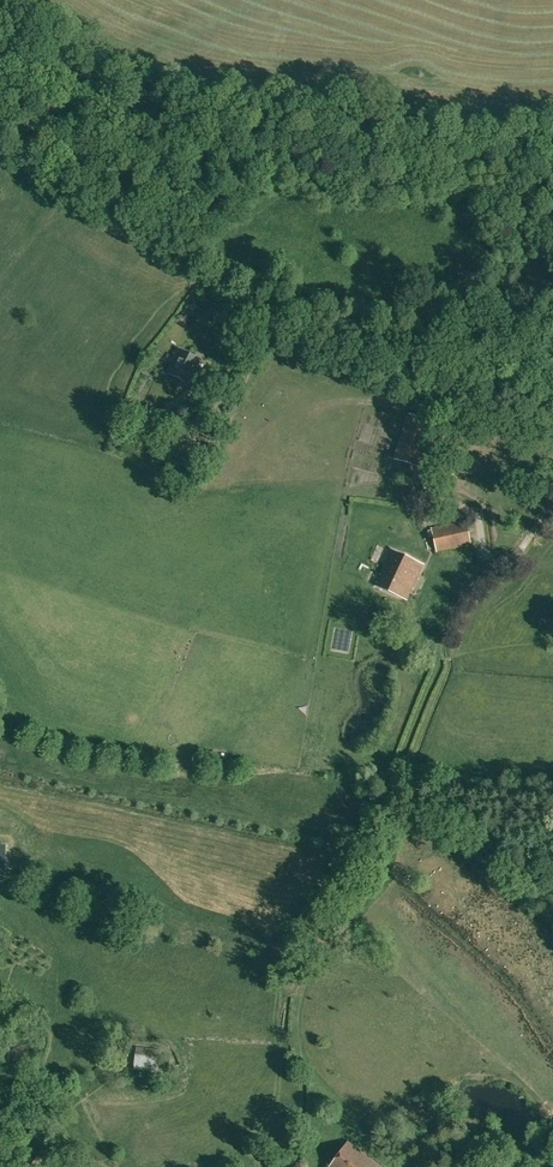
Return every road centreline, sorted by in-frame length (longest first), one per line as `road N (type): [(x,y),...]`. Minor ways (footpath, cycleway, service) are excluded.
road 1 (track): [(505,562),(483,549),(476,514),(439,506),(430,468),(437,433)]

